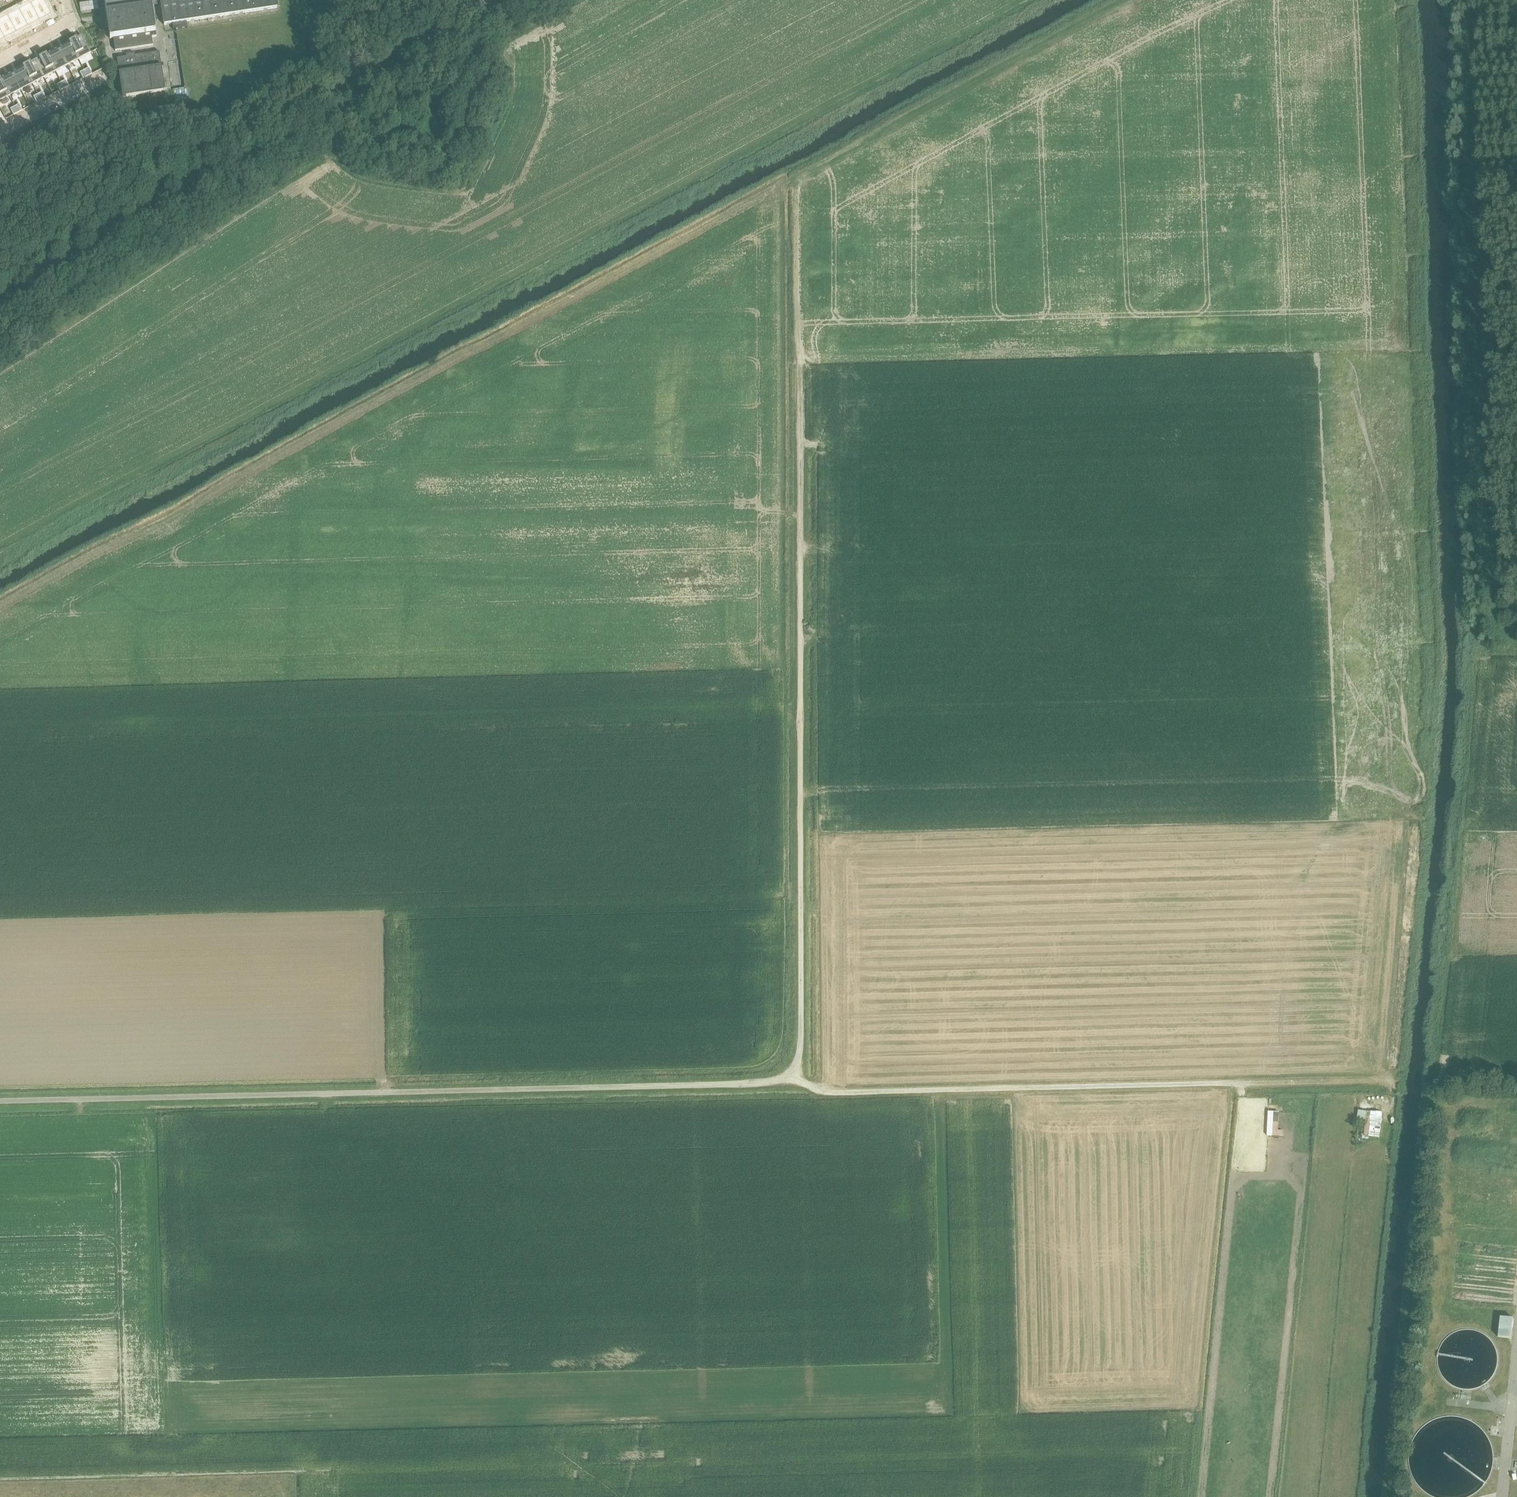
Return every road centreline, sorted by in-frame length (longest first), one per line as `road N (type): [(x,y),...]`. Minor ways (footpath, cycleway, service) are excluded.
road 1 (unclassified): [(0,1101),(765,1083),(789,1072),(799,1052),(805,845),(798,355)]
road 2 (track): [(1397,1080),(834,1093),(789,1072)]
road 3 (track): [(0,314),(344,88)]

